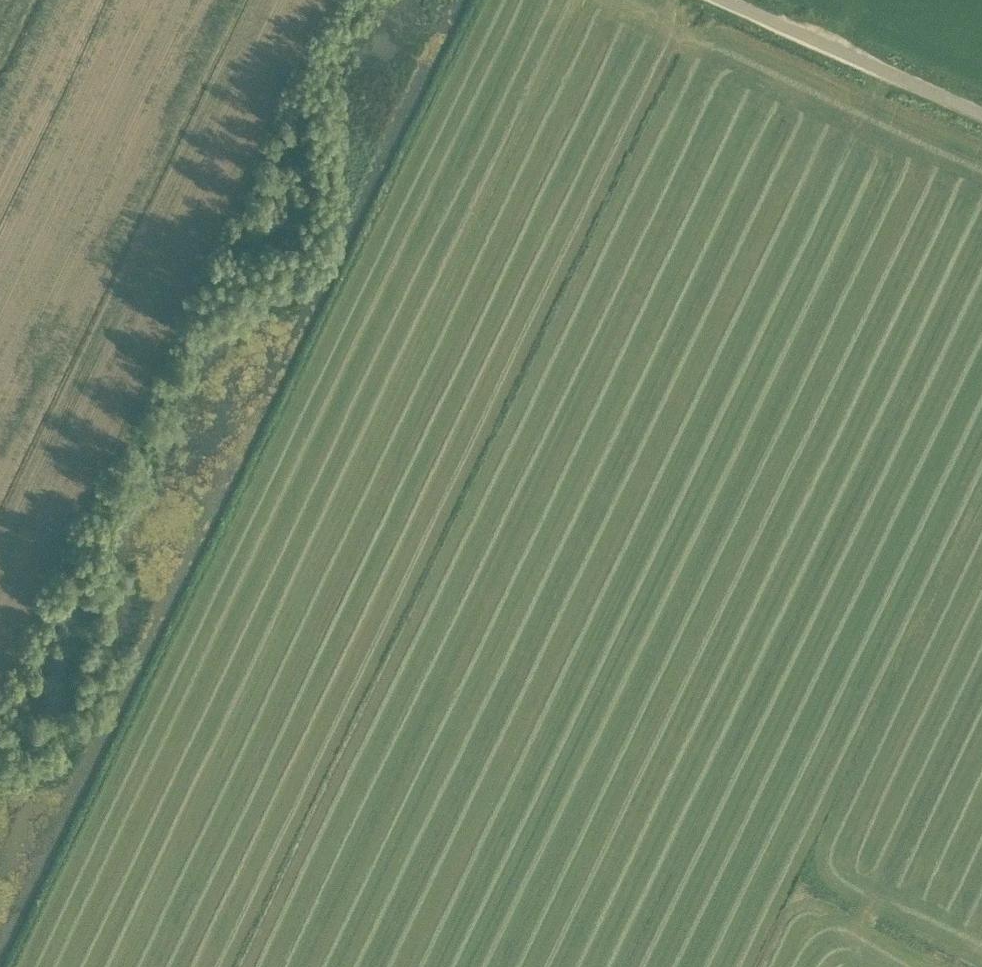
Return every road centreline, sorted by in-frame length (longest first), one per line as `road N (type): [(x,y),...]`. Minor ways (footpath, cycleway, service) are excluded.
road 1 (unclassified): [(981,115),(724,0)]

